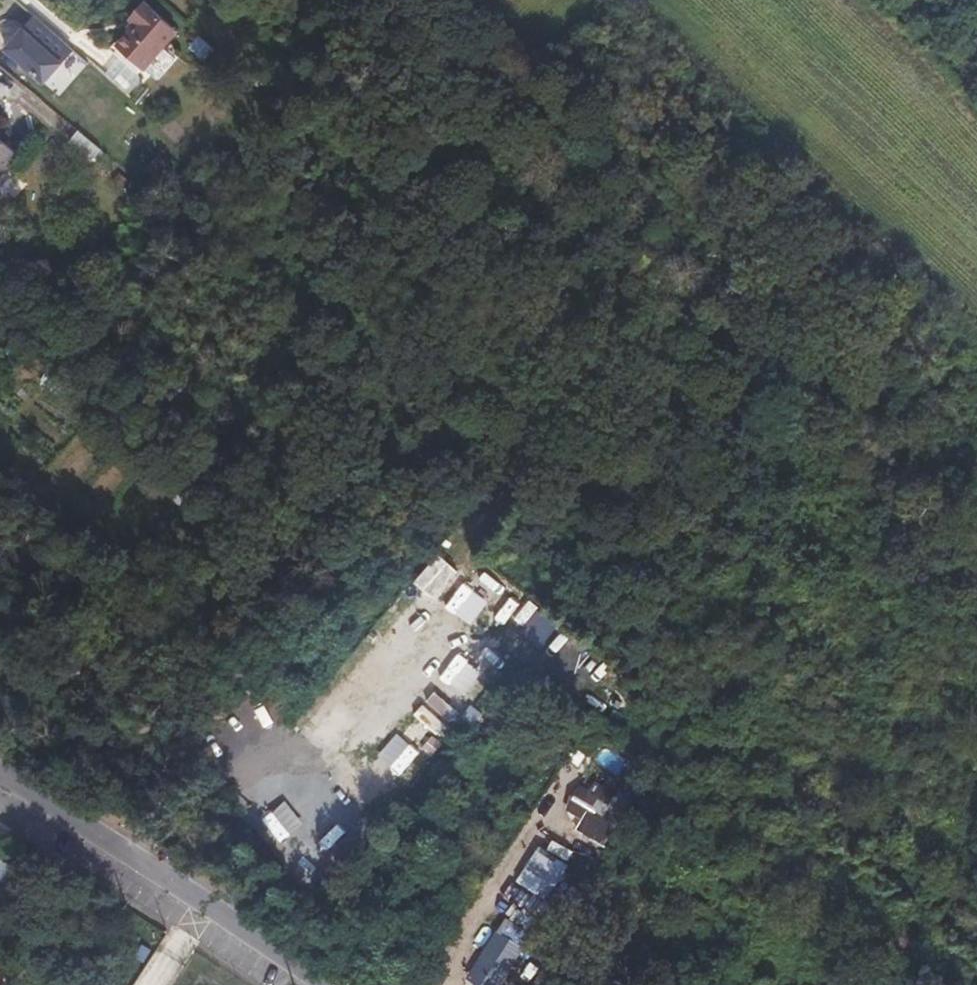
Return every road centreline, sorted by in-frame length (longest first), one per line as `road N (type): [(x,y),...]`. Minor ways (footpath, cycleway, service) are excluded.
road 1 (residential): [(0,770),(329,984)]

